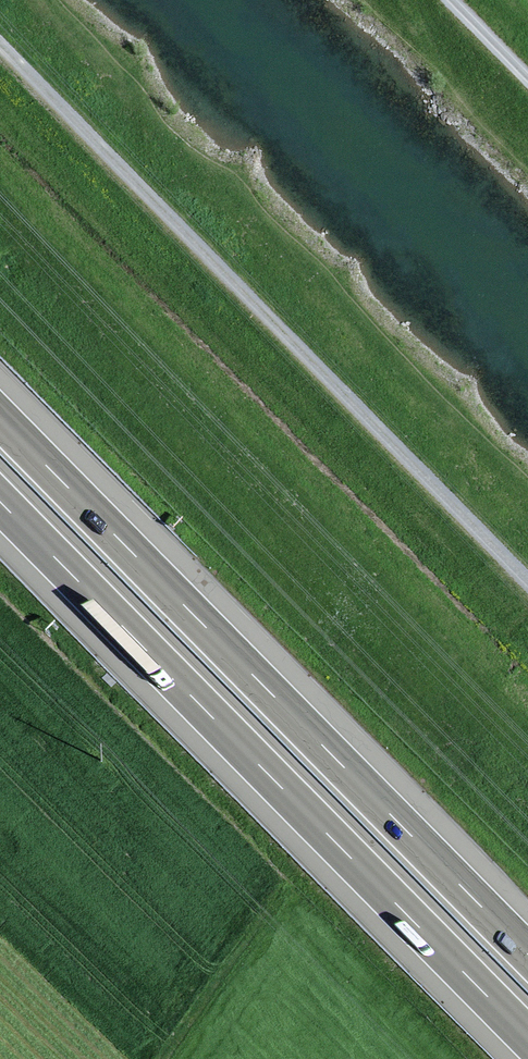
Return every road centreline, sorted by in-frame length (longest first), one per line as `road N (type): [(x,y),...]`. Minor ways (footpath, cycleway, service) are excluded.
road 1 (track): [(0,46),(527,586)]
road 2 (motorway): [(527,953),(0,418)]
road 3 (motorway): [(0,501),(527,1036)]
road 4 (track): [(165,1058),(248,938)]

